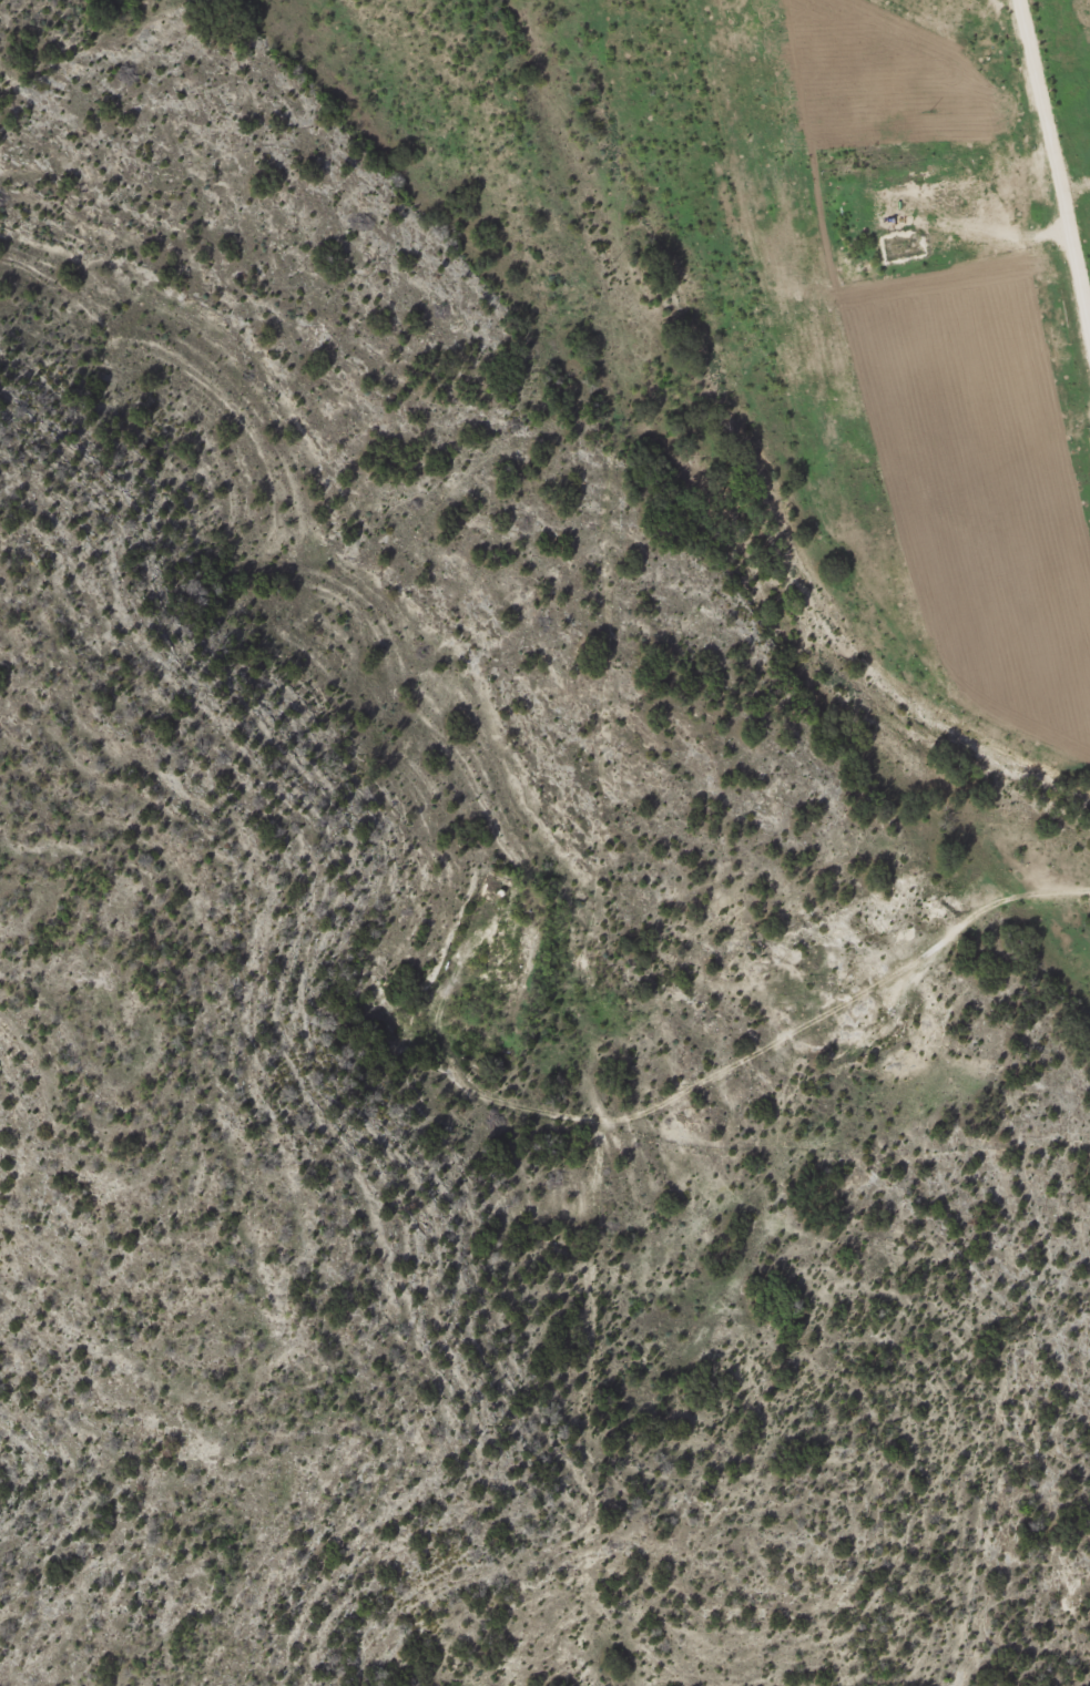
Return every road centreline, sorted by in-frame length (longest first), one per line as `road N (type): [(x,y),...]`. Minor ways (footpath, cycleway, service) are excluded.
road 1 (track): [(1089,384),(1066,196),(1049,180),(1005,0)]
road 2 (track): [(1089,879),(1082,870),(1009,878),(948,923)]

